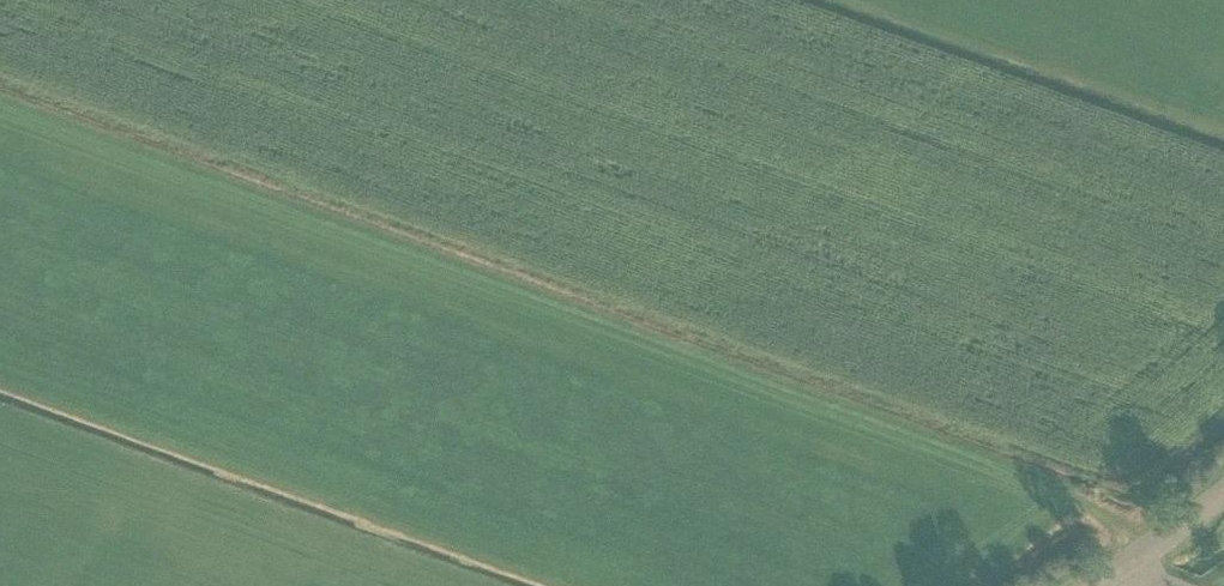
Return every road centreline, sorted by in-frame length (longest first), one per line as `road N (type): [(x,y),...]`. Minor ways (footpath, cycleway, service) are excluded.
road 1 (tertiary): [(1095,585),(1223,495)]

